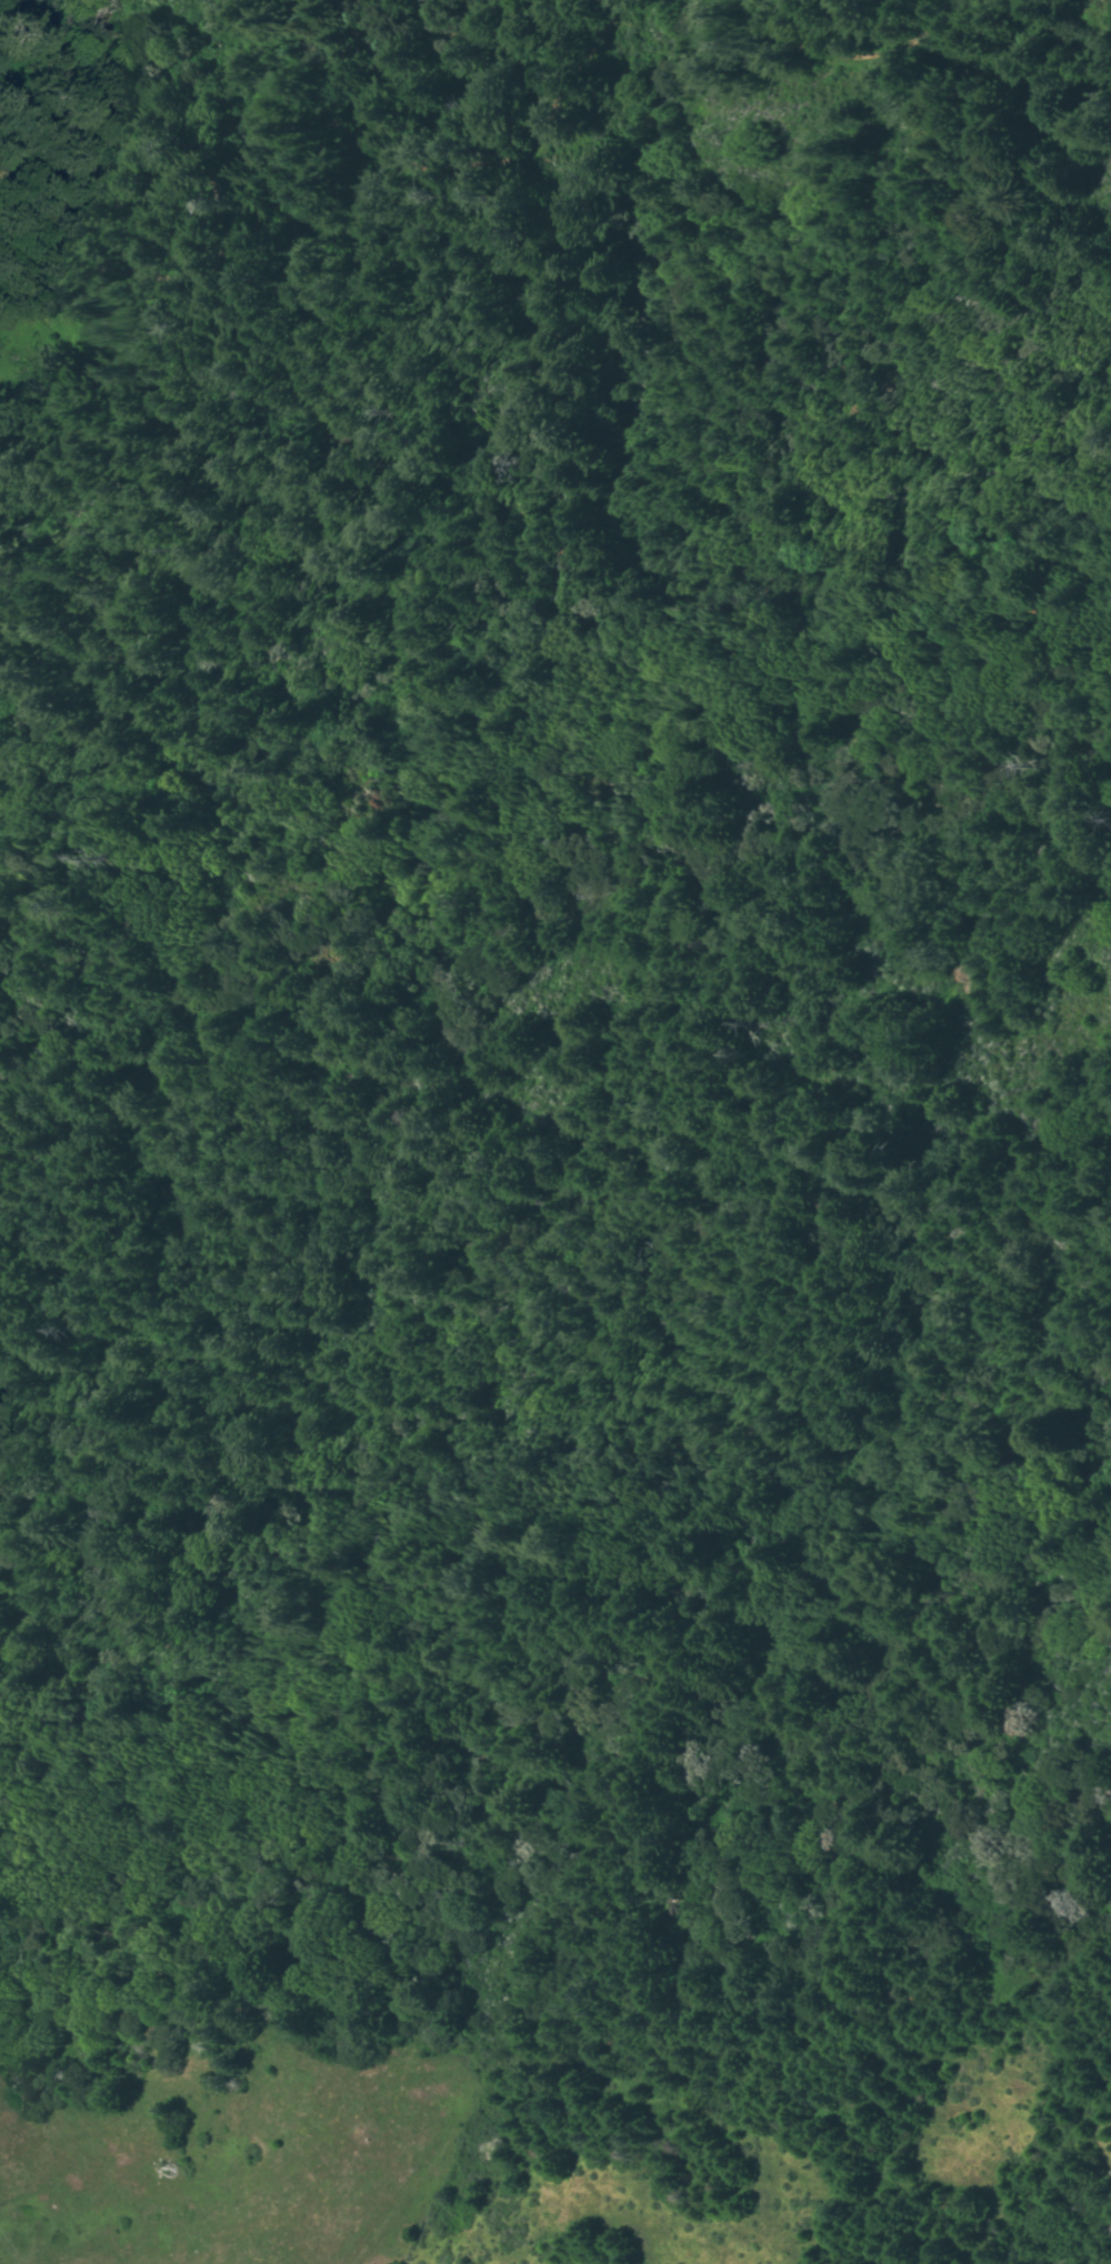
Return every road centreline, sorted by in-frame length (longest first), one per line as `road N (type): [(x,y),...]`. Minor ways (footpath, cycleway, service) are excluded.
road 1 (track): [(628,0),(543,137),(527,150),(472,163),(383,162),(336,139),(264,80),(230,73),(214,81),(192,120),(196,224),(187,256),(159,271),(0,271)]
road 2 (track): [(946,0),(908,47),(839,60),(772,28),(768,0)]

